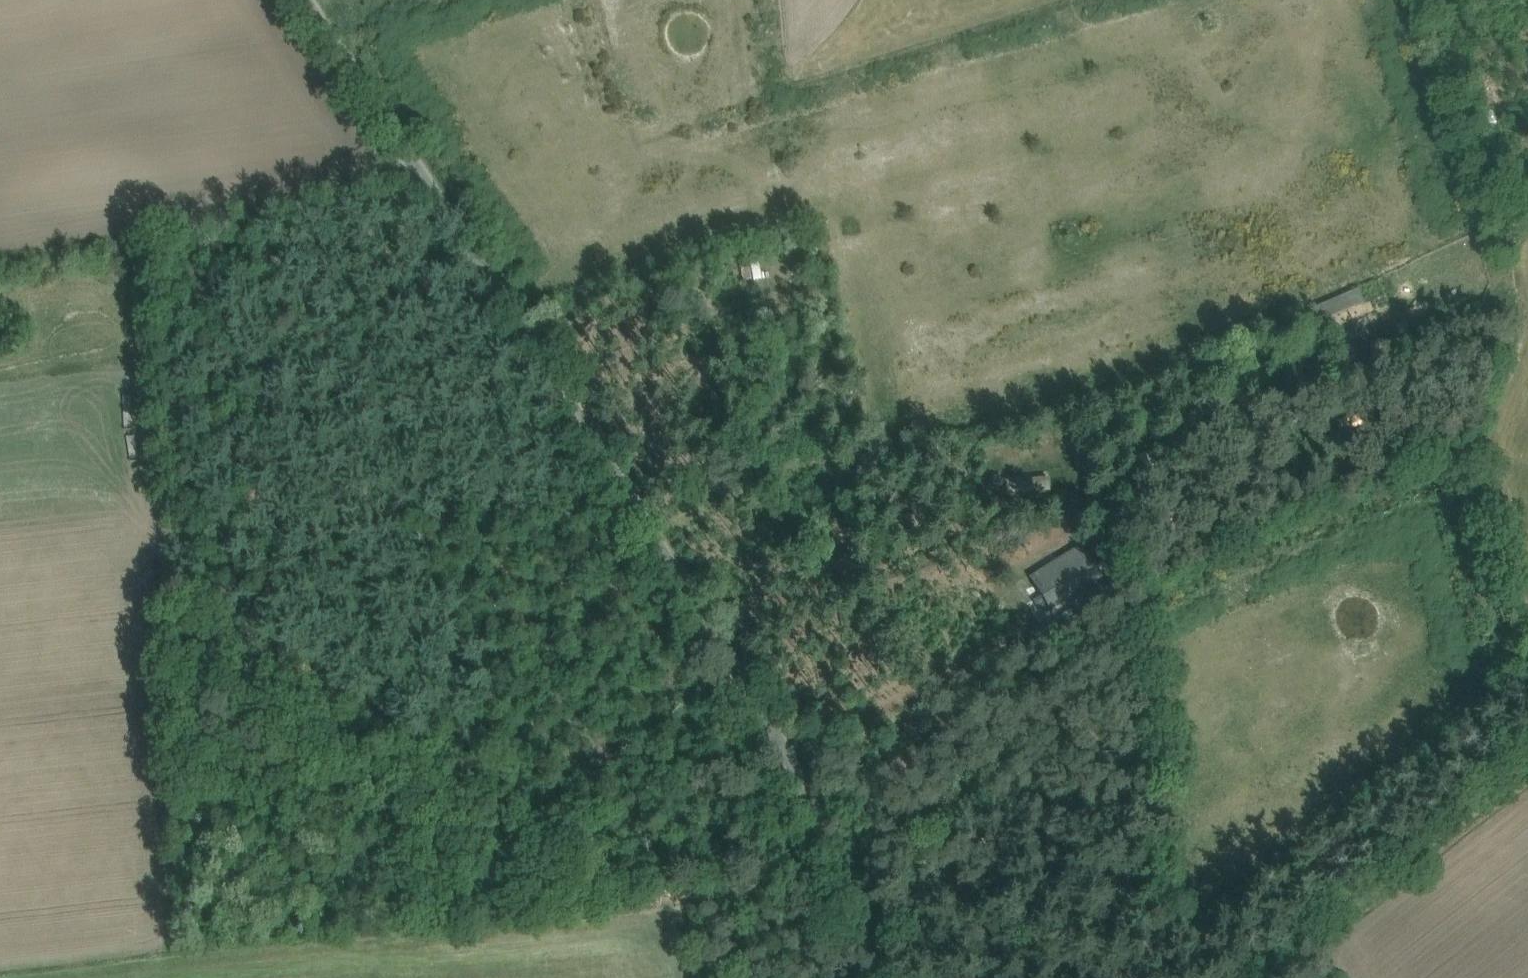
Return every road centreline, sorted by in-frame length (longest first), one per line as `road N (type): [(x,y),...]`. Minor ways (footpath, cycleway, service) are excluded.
road 1 (unclassified): [(878,977),(849,878),(801,766),(702,605),(486,287),(309,0)]
road 2 (unclassified): [(1296,977),(1527,800)]

